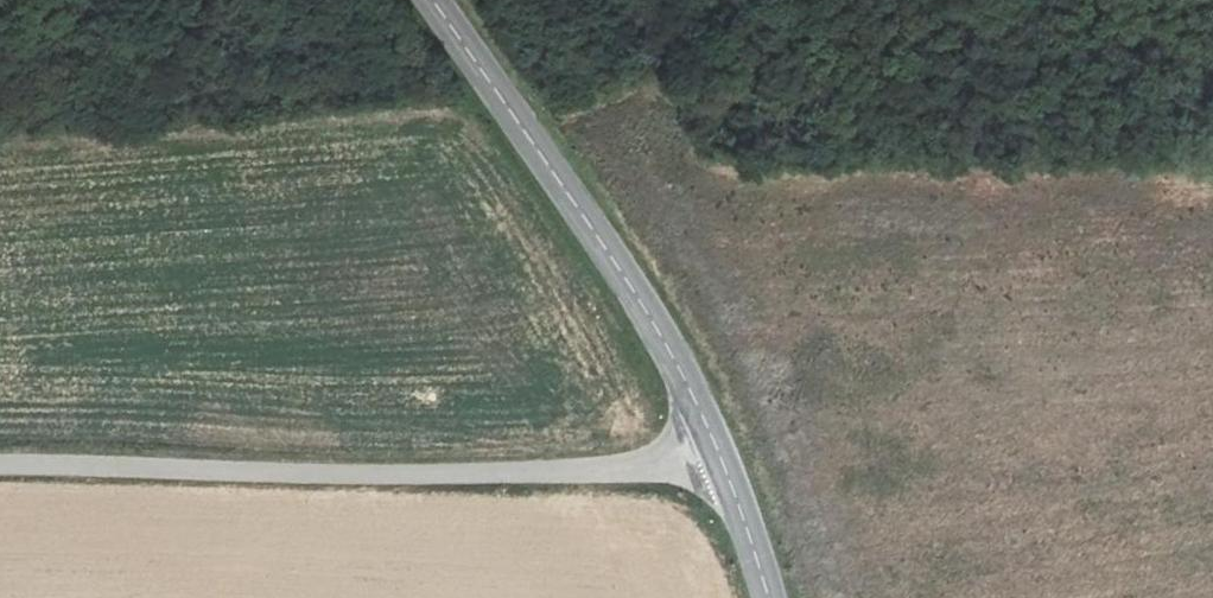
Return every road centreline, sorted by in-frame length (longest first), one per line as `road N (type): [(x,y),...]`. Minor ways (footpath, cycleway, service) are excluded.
road 1 (unclassified): [(725,462),(425,475),(0,464)]
road 2 (tertiary): [(725,462),(622,274),(433,0)]
road 3 (tertiary): [(769,597),(725,462)]

